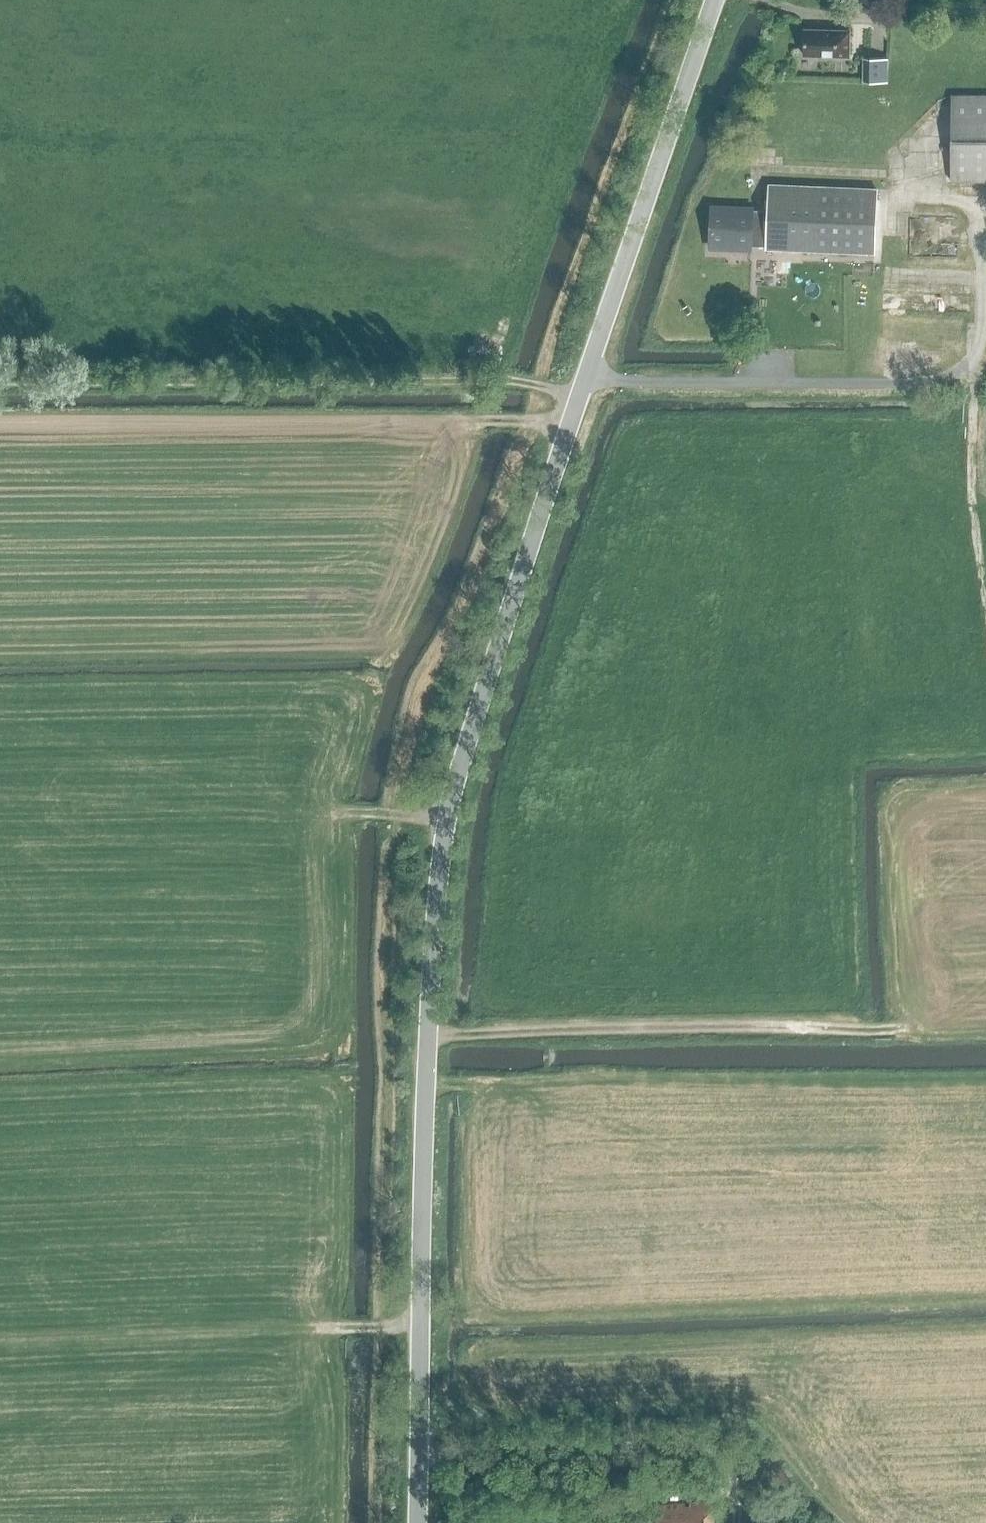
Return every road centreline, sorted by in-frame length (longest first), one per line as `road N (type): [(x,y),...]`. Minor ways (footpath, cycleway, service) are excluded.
road 1 (unclassified): [(421,1522),(429,1039),(444,825),(713,0)]
road 2 (track): [(587,381),(0,383)]
road 3 (track): [(422,1453),(700,1445),(733,1471),(737,1522)]

